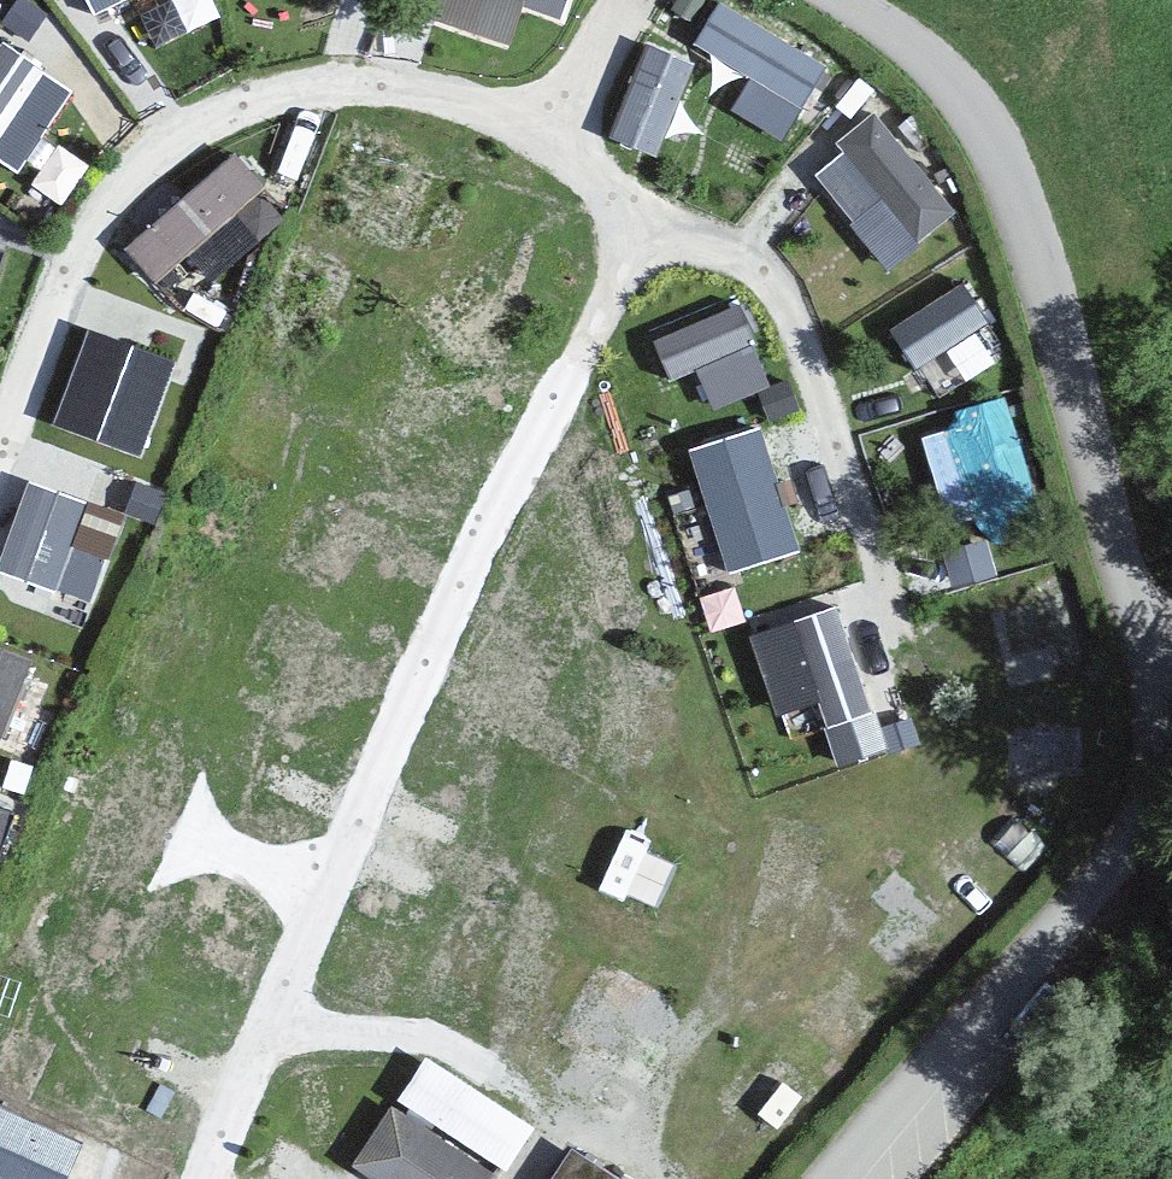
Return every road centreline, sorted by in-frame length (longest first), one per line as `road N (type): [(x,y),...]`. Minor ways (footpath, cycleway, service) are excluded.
road 1 (unclassified): [(839,0),(898,35),(956,88),(1017,204),(1137,624),(1156,745),(1147,799),(1113,855),(834,1178)]

